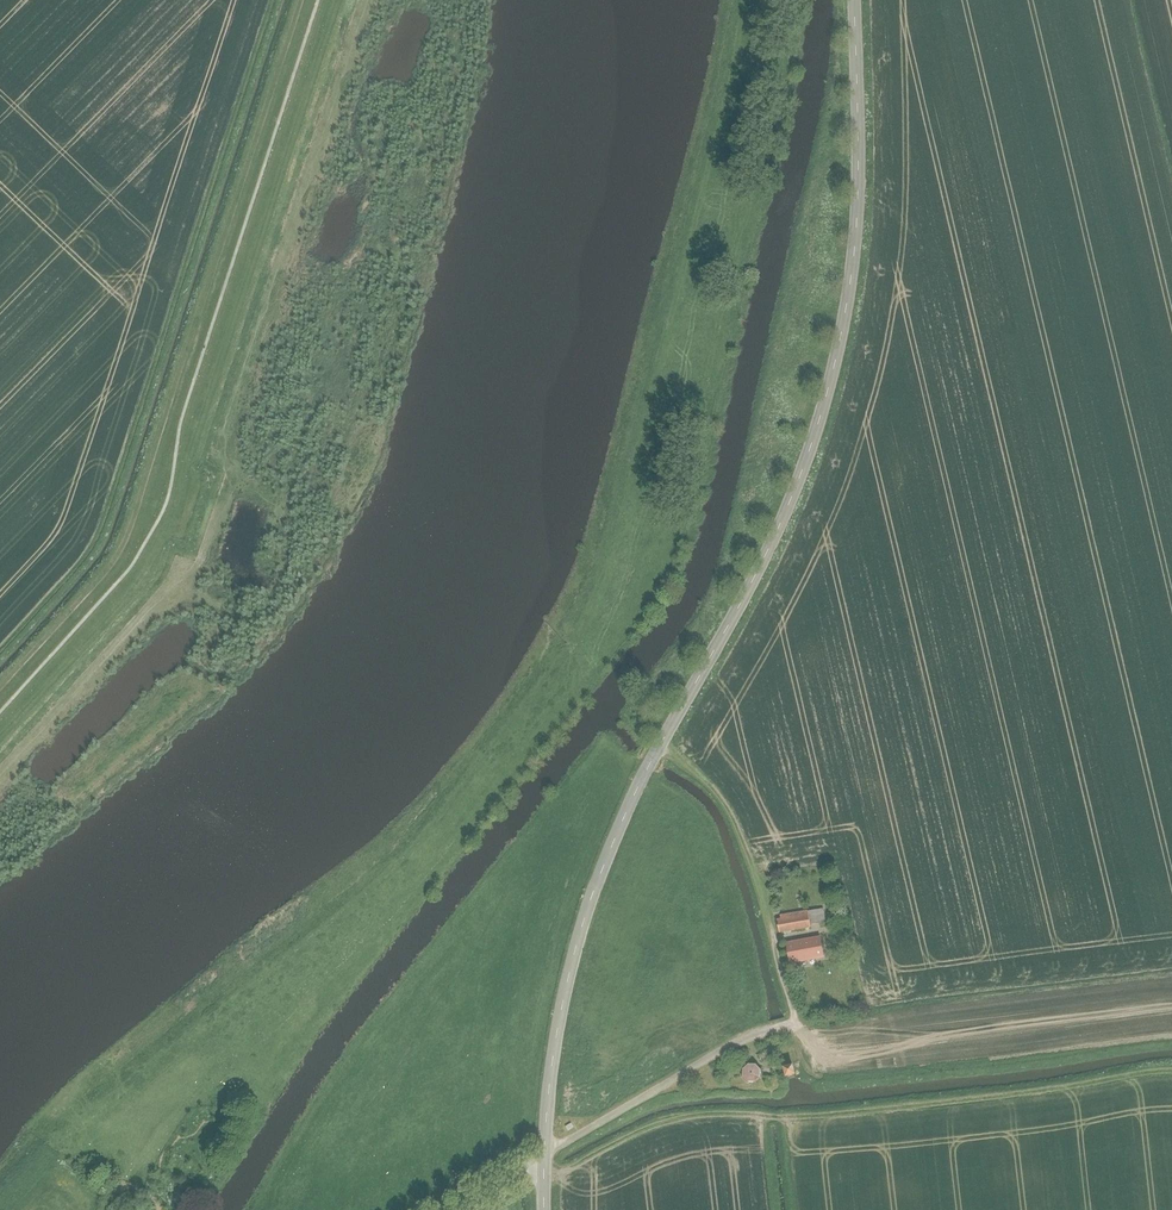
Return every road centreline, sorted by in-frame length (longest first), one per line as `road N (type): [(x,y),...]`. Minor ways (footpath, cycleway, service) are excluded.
road 1 (tertiary): [(854,0),(860,163),(843,333),(781,515),(604,862),(565,991),(546,1154)]
road 2 (track): [(660,745),(703,774),(733,808),(760,866),(797,1021)]
road 3 (unclassified): [(546,1154),(741,1039),(797,1021)]

